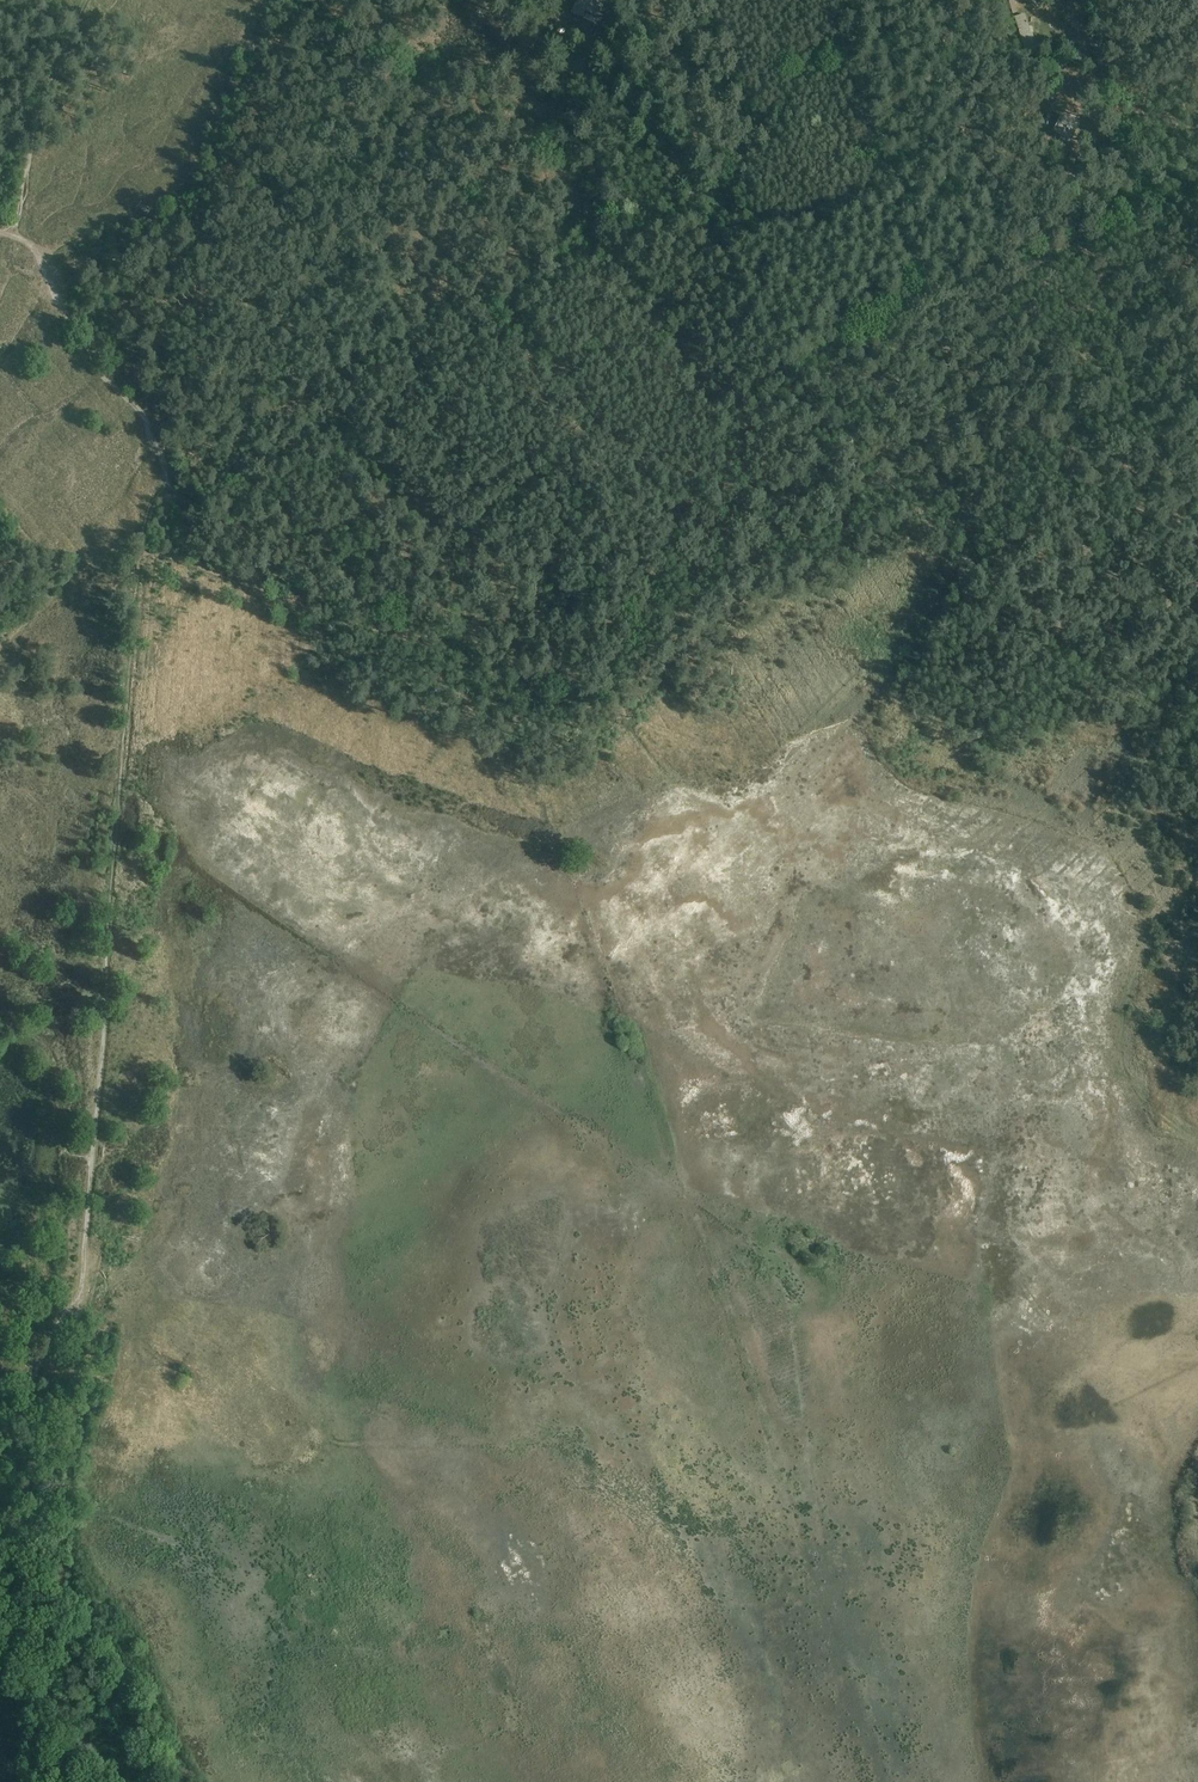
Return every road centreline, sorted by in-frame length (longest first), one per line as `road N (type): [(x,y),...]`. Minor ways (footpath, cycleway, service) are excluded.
road 1 (track): [(693,200),(777,126),(815,62),(943,15),(949,0)]

